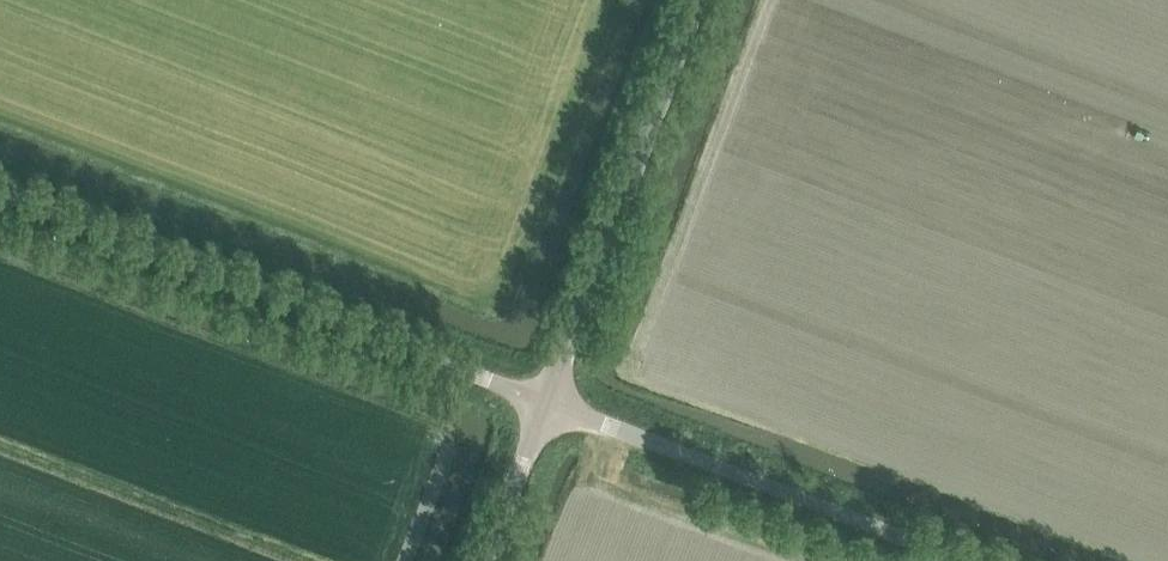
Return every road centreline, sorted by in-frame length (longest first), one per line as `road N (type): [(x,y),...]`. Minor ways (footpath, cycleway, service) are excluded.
road 1 (unclassified): [(546,404),(0,195)]
road 2 (unclassified): [(958,560),(546,404)]
road 3 (unclassified): [(546,404),(699,0)]
road 4 (unclassified): [(486,560),(546,404)]

